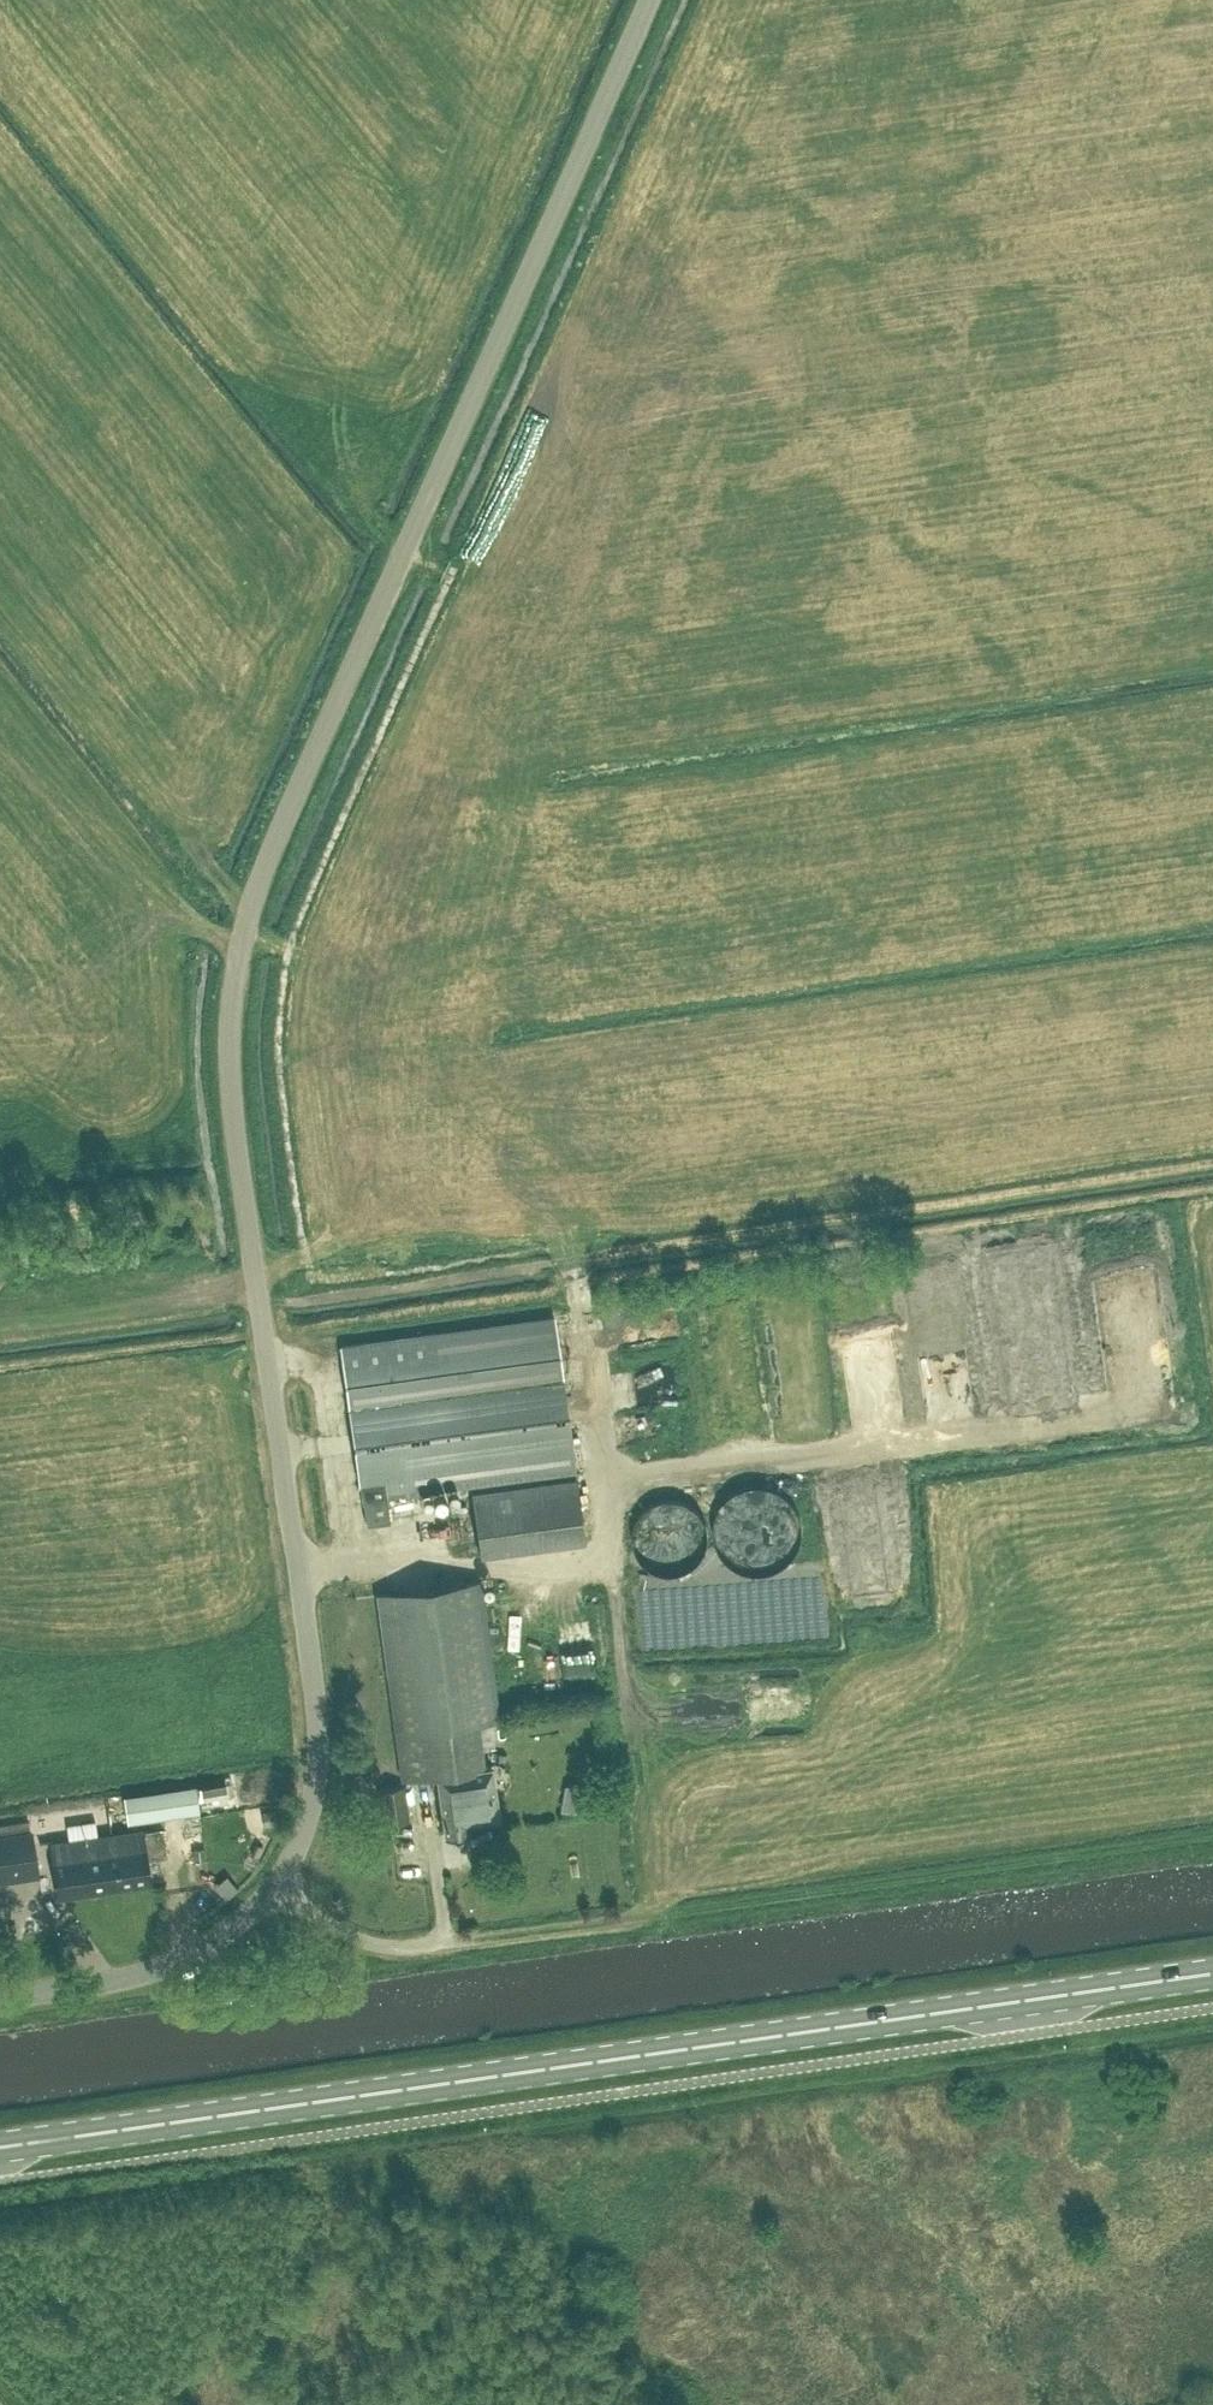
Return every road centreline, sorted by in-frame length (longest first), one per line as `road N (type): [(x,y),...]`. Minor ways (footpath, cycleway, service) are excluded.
road 1 (unclassified): [(0,1996),(139,1977),(198,1948),(270,1893),(303,1824),(307,1706),(223,1001),(232,931),(253,856),(646,0)]
road 2 (primary): [(0,2151),(1212,1979)]
road 3 (track): [(270,1893),(353,1943),(390,1947),(616,1918)]

